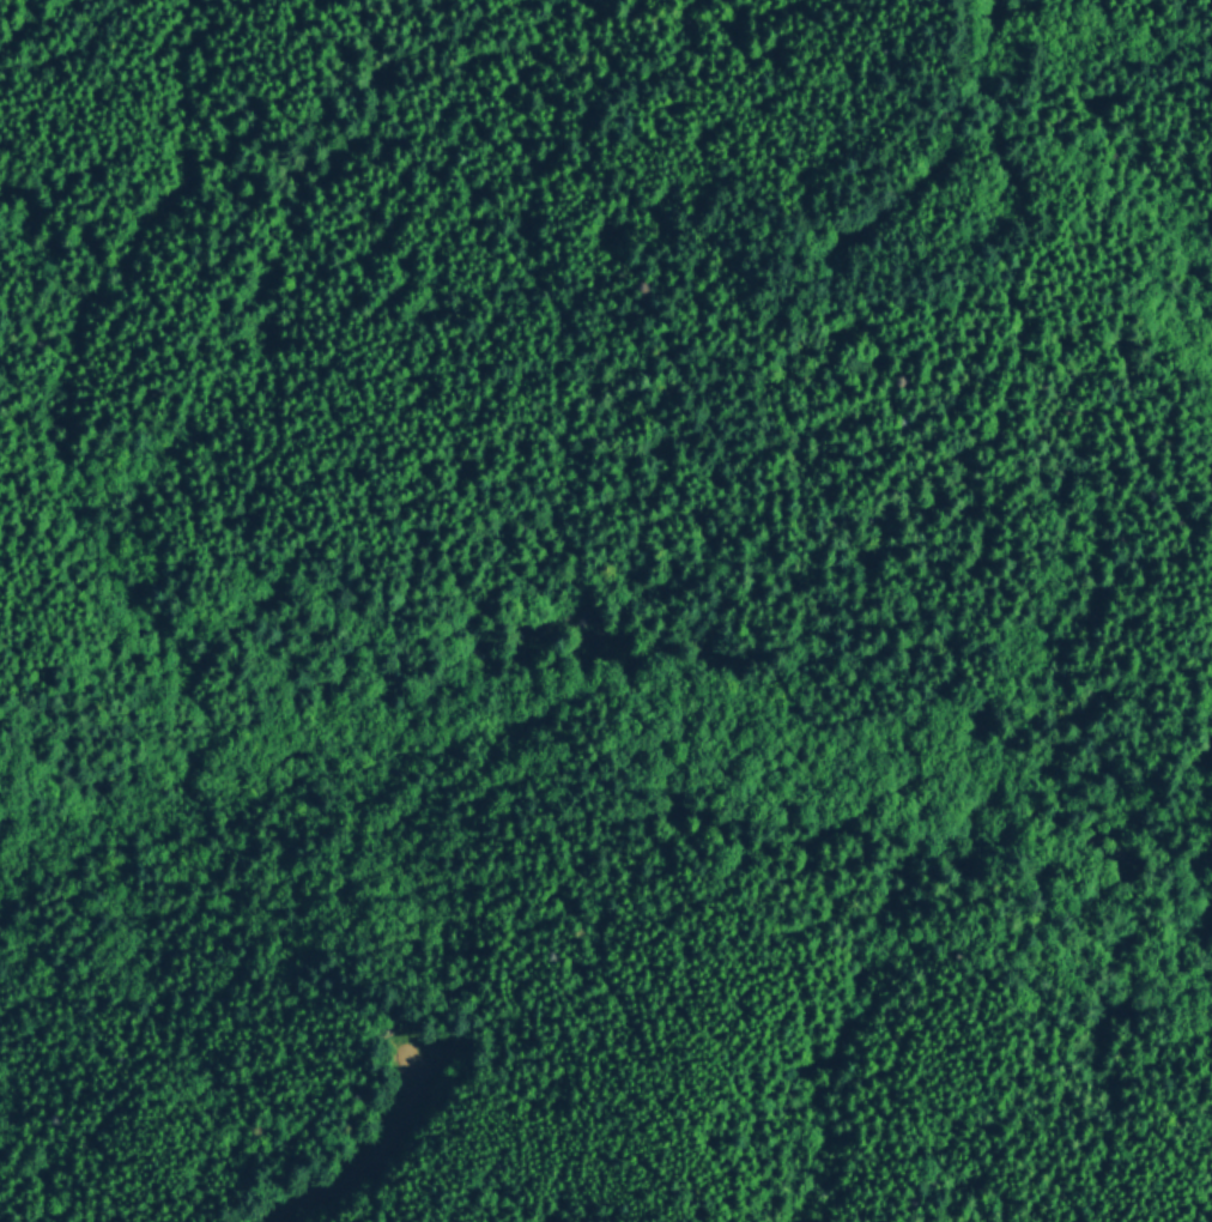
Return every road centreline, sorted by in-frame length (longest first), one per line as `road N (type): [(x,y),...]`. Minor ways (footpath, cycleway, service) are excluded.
road 1 (track): [(990,0),(984,86),(1028,103),(1081,99),(1178,49),(1211,41)]
road 2 (track): [(299,1221),(382,1154),(423,1089)]

